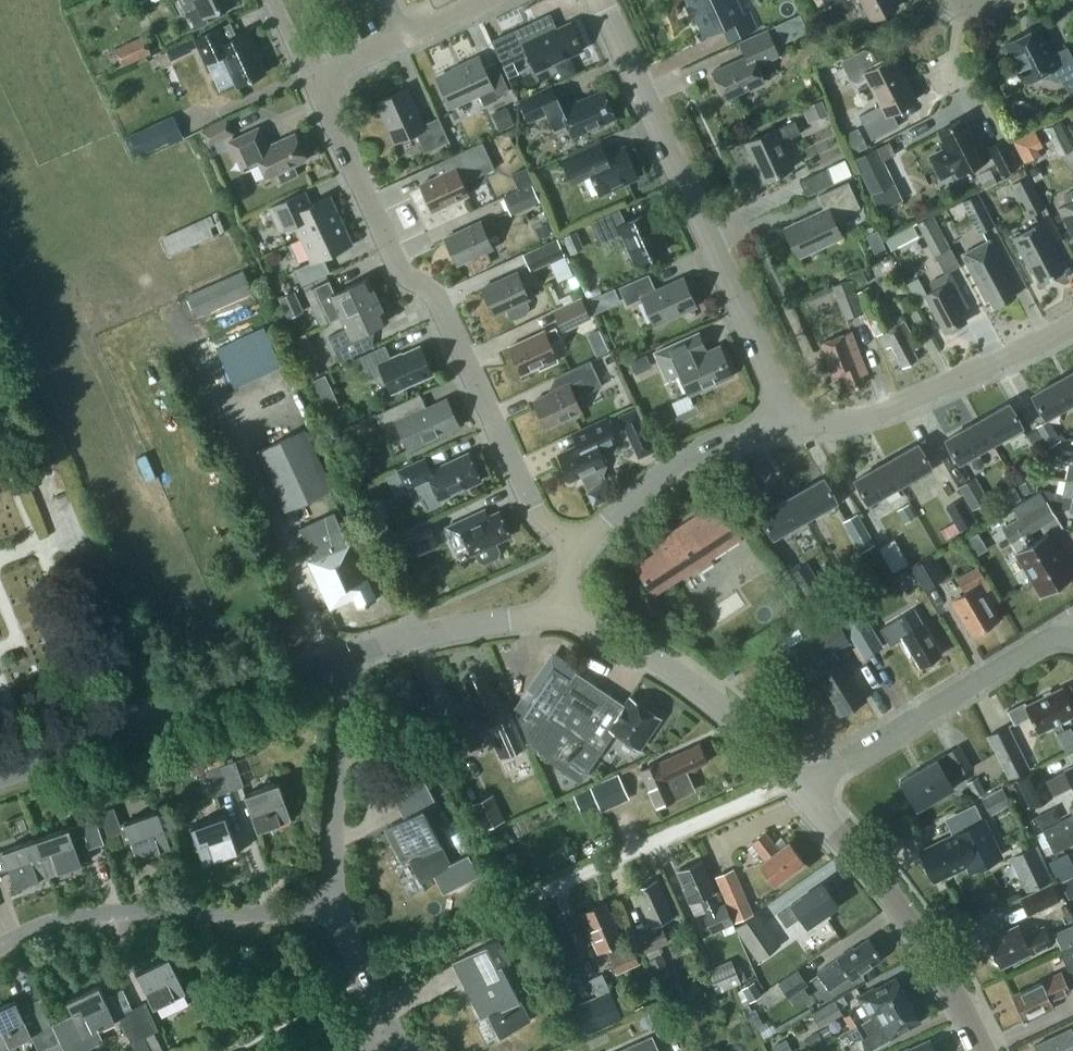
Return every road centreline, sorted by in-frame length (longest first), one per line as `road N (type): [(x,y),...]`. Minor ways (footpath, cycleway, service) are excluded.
road 1 (residential): [(578,545),(537,518),(434,296),(403,276),(310,77)]
road 2 (unclassified): [(780,429),(770,377),(600,0)]
road 3 (tertiary): [(0,777),(328,661)]
road 4 (residential): [(0,944),(64,917),(109,910),(338,911)]
road 5 (tertiary): [(984,1050),(887,889),(803,790)]
road 6 (residential): [(780,429),(892,407),(1072,321)]
road 7 (residential): [(803,790),(1052,637),(1072,636)]
road 8 (residential): [(515,906),(791,778)]
road 9 (tertiary): [(791,778),(685,678),(562,612)]
road 10 (residential): [(338,911),(337,718),(328,661)]
road 11 (tertiary): [(328,661),(425,632),(562,612)]
road 12 (residential): [(578,545),(685,455),(780,429)]
road 13 (residential): [(386,1027),(338,911)]

